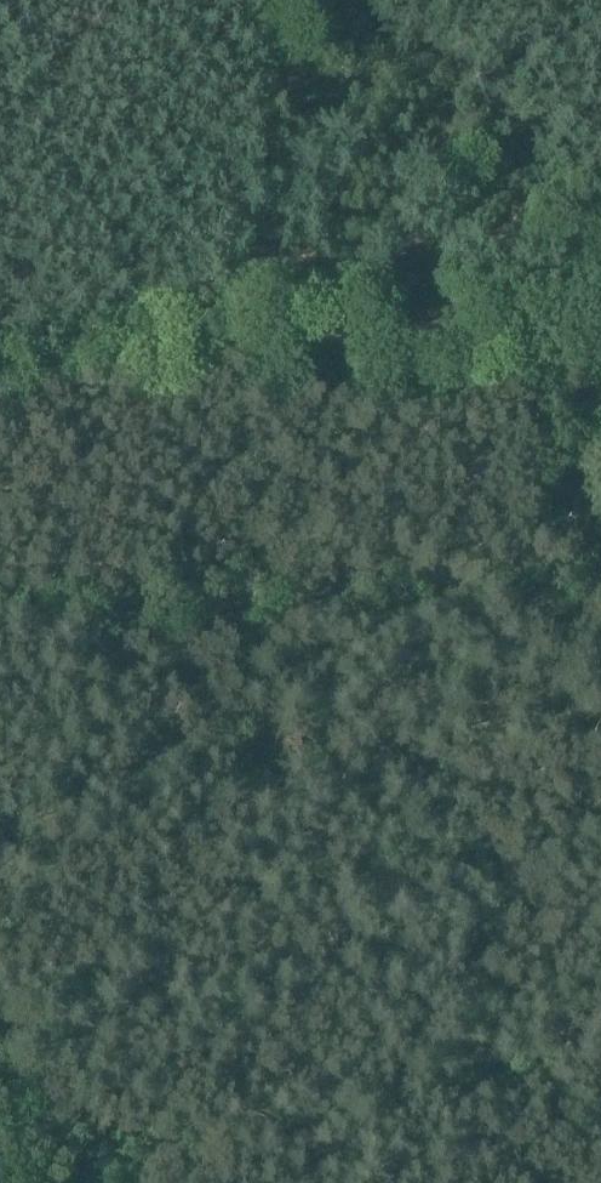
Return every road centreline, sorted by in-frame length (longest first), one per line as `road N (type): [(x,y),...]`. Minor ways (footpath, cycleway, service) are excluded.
road 1 (track): [(600,325),(355,361),(0,395)]

